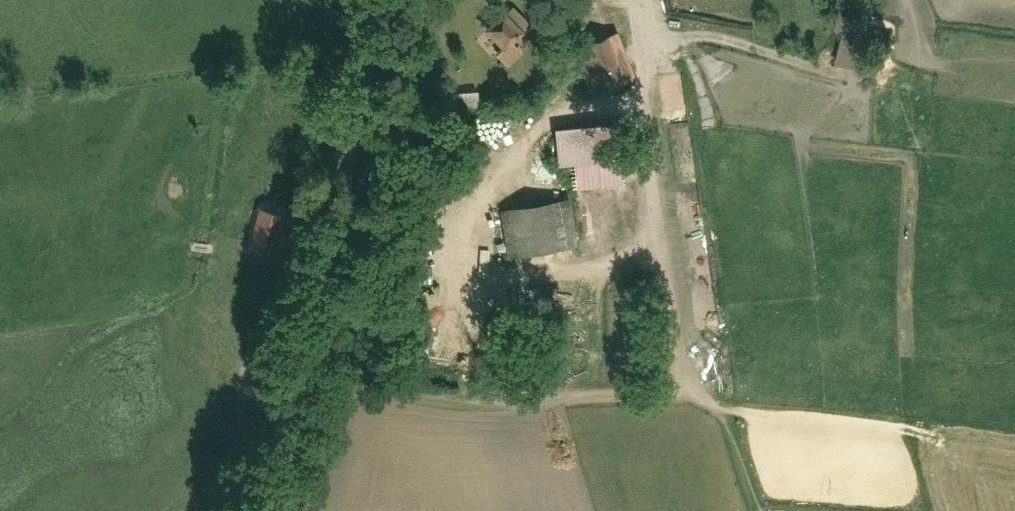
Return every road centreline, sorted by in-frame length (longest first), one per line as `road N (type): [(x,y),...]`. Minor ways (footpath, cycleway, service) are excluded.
road 1 (residential): [(362,0),(365,161),(277,510)]

